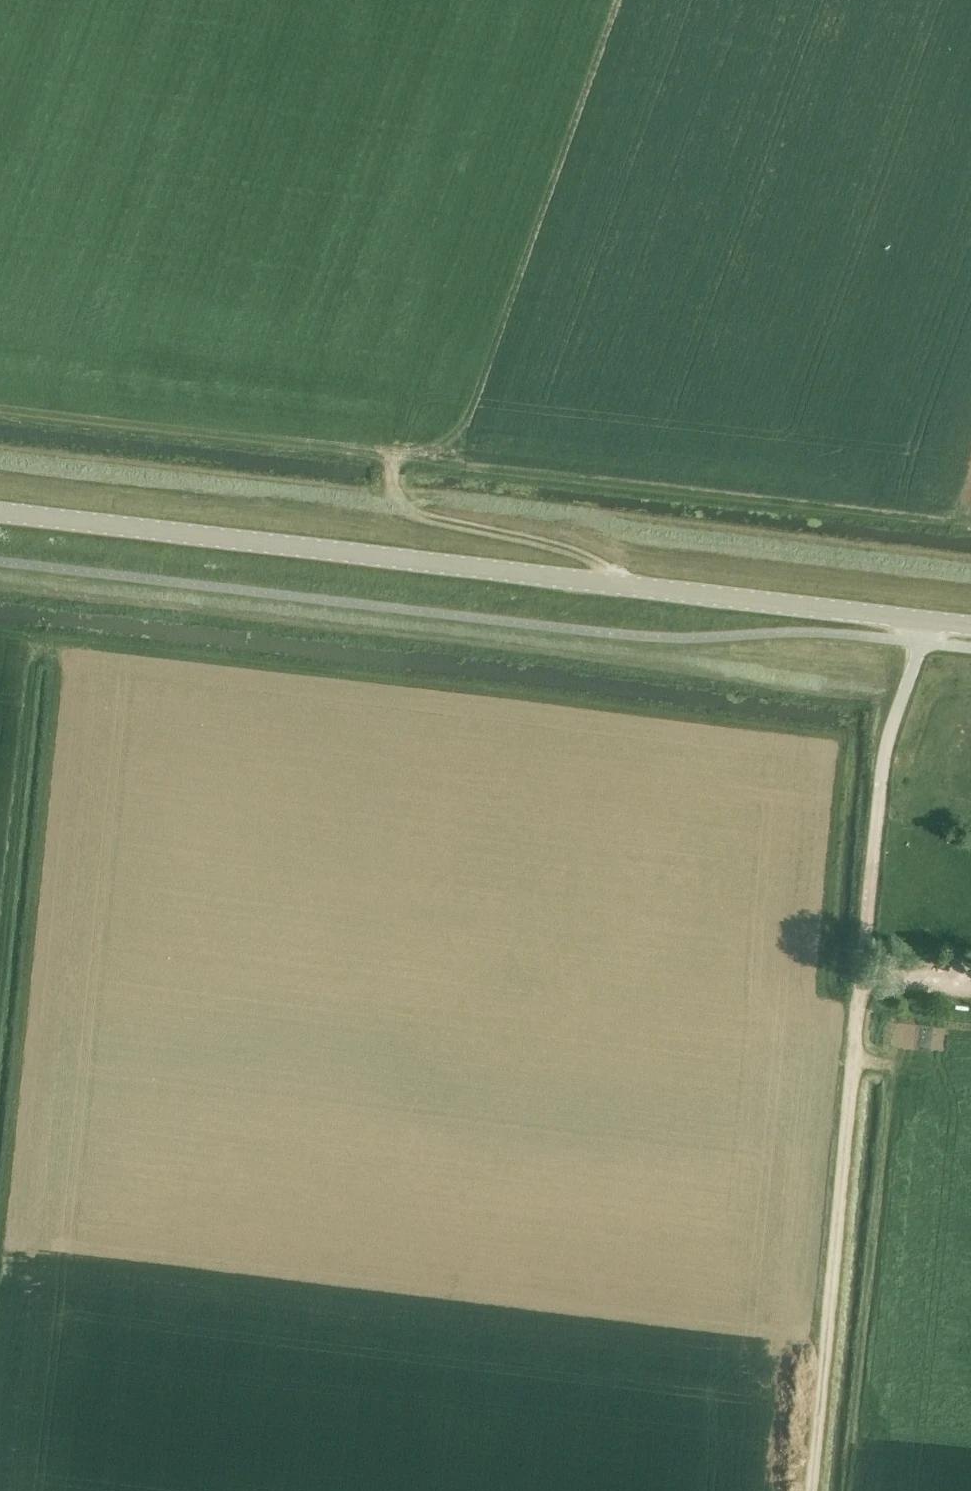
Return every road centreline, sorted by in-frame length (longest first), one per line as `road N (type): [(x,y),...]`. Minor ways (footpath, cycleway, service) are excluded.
road 1 (secondary): [(0,512),(970,628)]
road 2 (track): [(808,1490),(860,977)]

